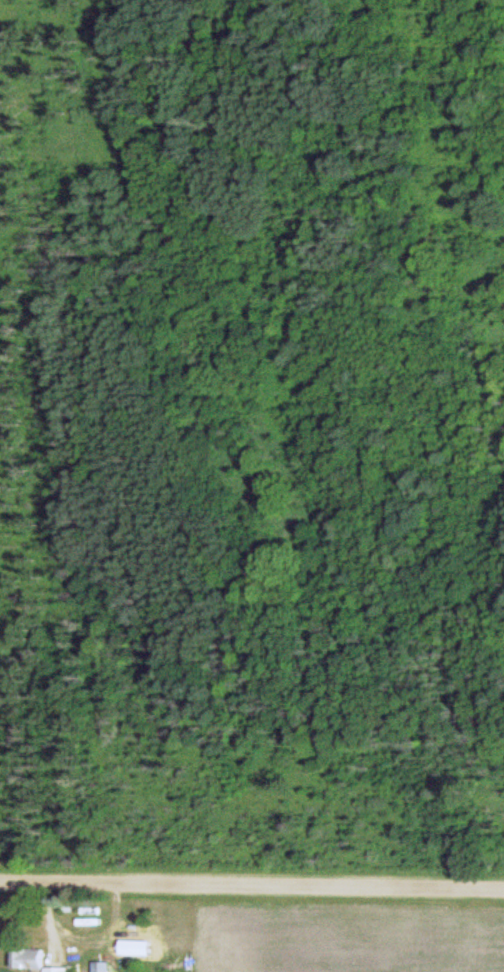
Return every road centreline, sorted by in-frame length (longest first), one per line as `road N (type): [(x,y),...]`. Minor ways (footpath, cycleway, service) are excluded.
road 1 (residential): [(503,889),(0,883)]

